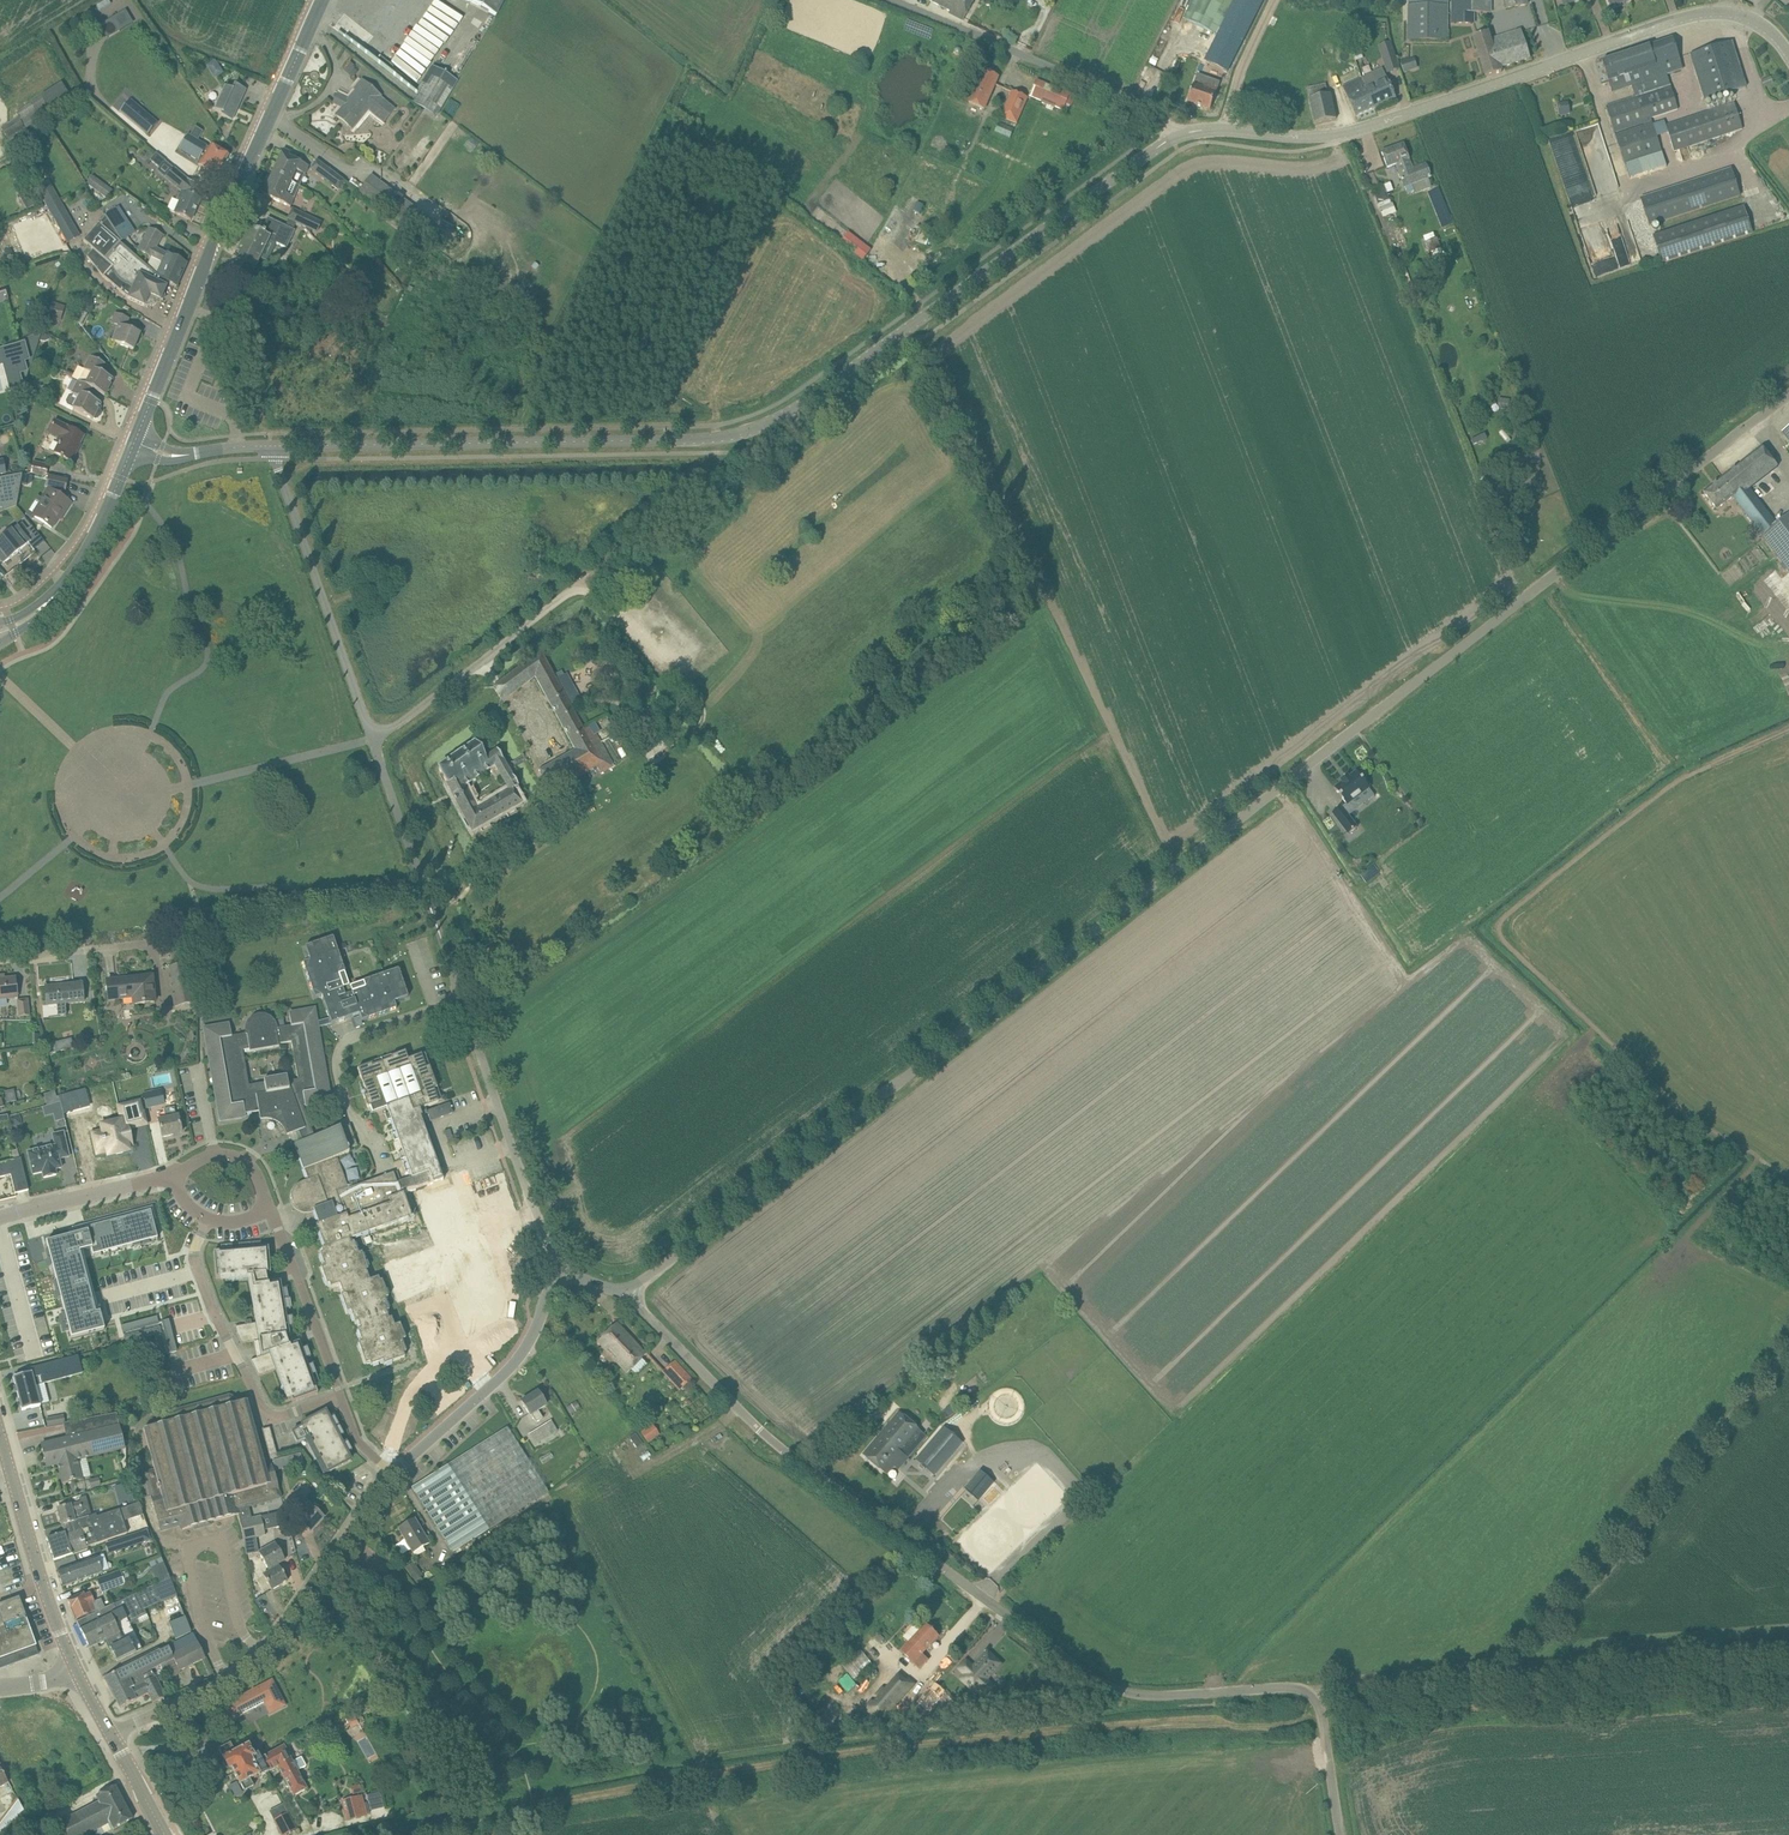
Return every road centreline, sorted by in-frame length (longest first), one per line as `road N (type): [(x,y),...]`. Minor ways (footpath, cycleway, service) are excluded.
road 1 (unclassified): [(620,1288),(653,1272),(1788,397)]
road 2 (unclassified): [(270,446),(740,436),(788,412),(1173,137)]
road 3 (unclassified): [(1335,1834),(1312,1698),(1299,1690),(1105,1694),(741,1414),(620,1288)]
road 4 (track): [(1788,731),(1670,789),(1500,931),(1509,950),(1703,1127),(1788,1175)]
road 5 (track): [(1299,1690),(1493,1674),(1788,1348)]
road 6 (unclassified): [(561,1273),(374,740)]
road 7 (tertiary): [(135,443),(225,215),(324,0)]
road 8 (unclassified): [(1788,55),(1769,30),(1738,15),(1686,14),(1343,134)]
road 9 (unclassified): [(111,1734),(191,1699),(261,1651),(386,1476)]
road 10 (unclassified): [(1173,137),(1153,111),(895,0)]
road 11 (unclassified): [(374,740),(270,446)]
road 12 (residential): [(205,1221),(194,1257),(262,1408),(275,1421),(345,1397)]
road 13 (unclassified): [(386,1476),(521,1357),(561,1273)]
road 14 (unclassified): [(571,590),(374,740)]
road 15 (tertiary): [(76,1668),(0,1433)]
road 16 (tertiary): [(0,630),(34,609),(82,554),(135,443)]
road 17 (track): [(571,590),(713,489),(742,451)]
road 18 (residential): [(0,957),(146,949),(169,1011)]
road 19 (residential): [(345,1397),(272,1212)]
road 20 (residential): [(0,1217),(170,1176)]
road 21 (unclassified): [(1173,137),(1204,129),(1343,134)]
road 22 (unclassified): [(135,443),(178,455),(270,446)]
road 23 (residential): [(272,1212),(253,1170),(228,1157),(170,1176)]

